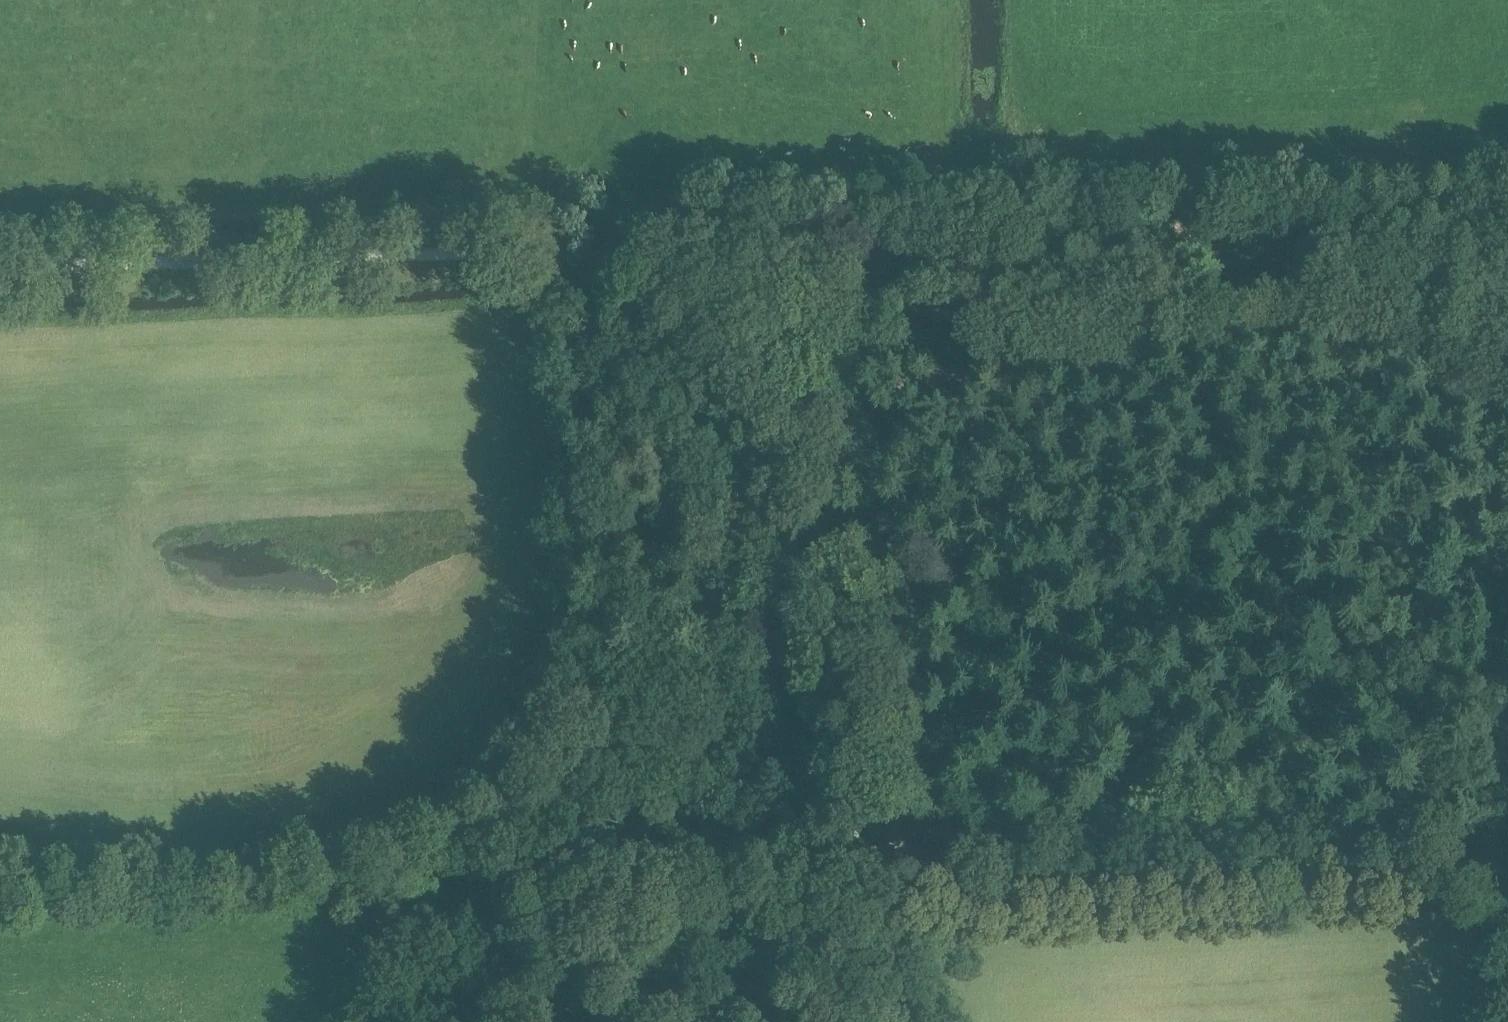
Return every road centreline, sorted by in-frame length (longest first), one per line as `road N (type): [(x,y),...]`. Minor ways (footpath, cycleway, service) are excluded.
road 1 (track): [(0,216),(433,208),(1029,178)]
road 2 (track): [(1507,409),(1480,347),(1426,315),(1354,295),(1272,285),(1124,308),(922,309),(645,270)]
road 3 (track): [(645,270),(691,293),(727,326),(807,444),(885,894),(877,930),(795,1021)]
road 4 (track): [(0,269),(531,251),(591,253),(645,270)]
road 5 (track): [(391,939),(427,913),(885,894)]

